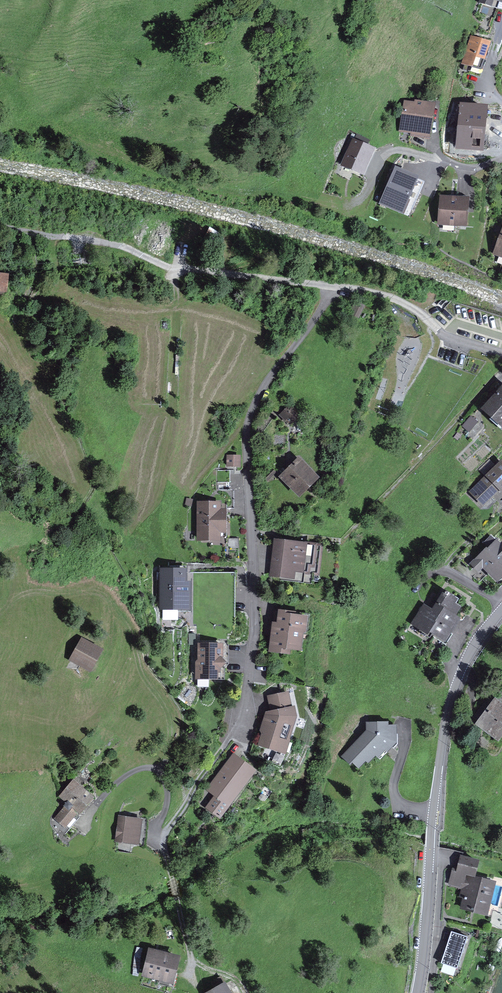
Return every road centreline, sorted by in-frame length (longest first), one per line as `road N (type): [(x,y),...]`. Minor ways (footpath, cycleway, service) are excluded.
road 1 (residential): [(340,286),(251,410),(254,640),(240,720),(163,845)]
road 2 (tertiary): [(501,609),(467,657),(446,718),(416,992)]
road 3 (residential): [(340,286),(393,294),(446,337),(501,353)]
road 4 (track): [(163,845),(194,980)]

